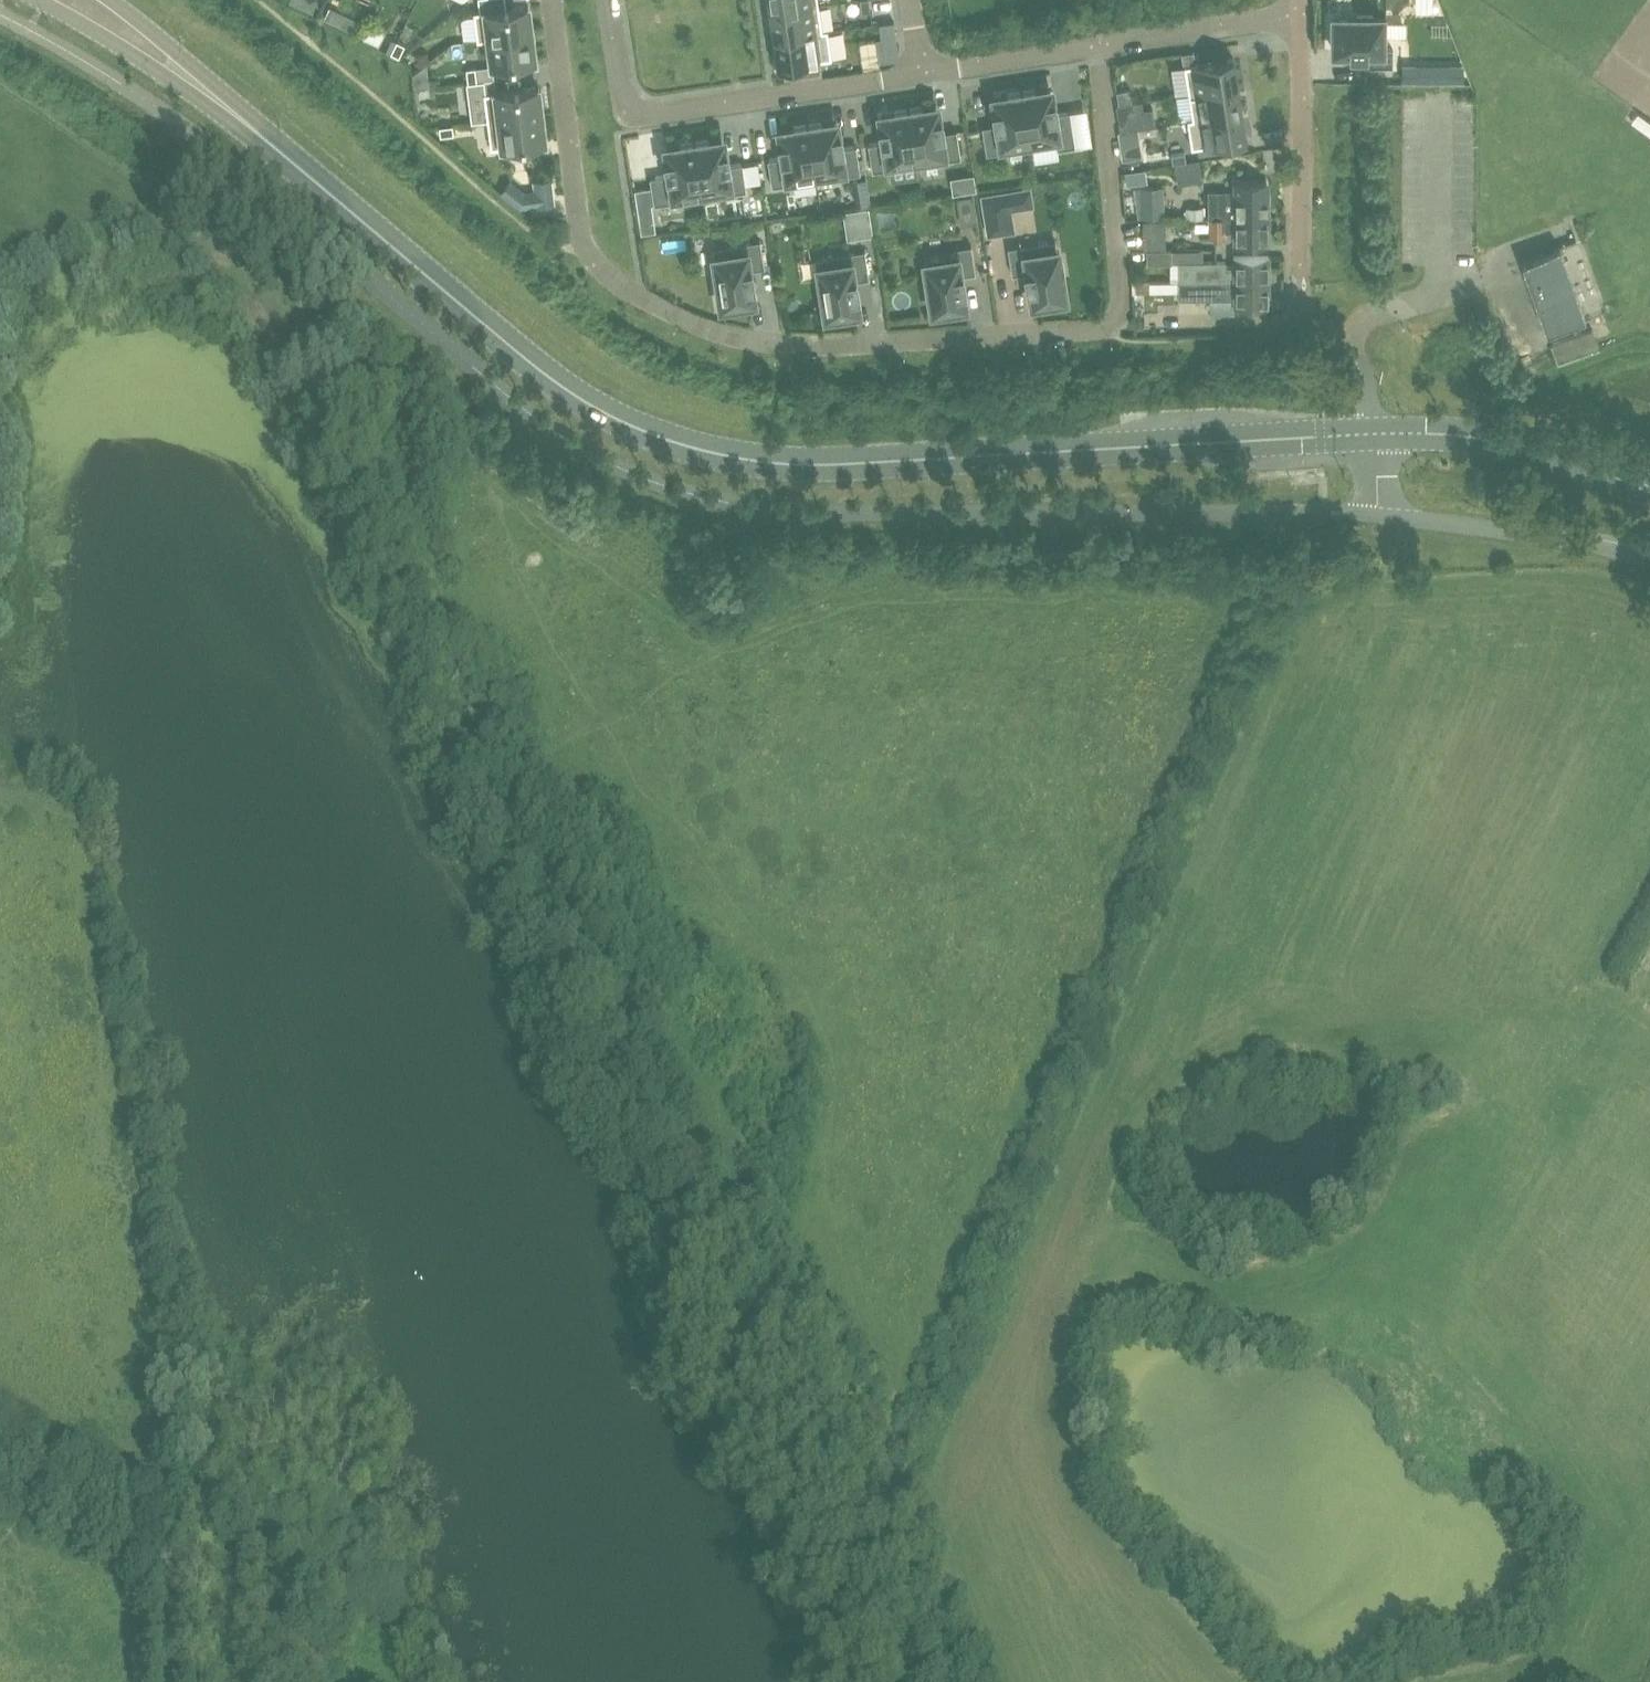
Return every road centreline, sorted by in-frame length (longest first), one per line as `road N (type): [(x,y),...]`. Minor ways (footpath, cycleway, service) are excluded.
road 1 (tertiary): [(309,174),(566,390),(623,424),(721,455),(816,465),(1373,434)]
road 2 (residential): [(550,0),(586,247),(613,280),(675,317),(772,342),(993,335),(1119,319),(1101,47)]
road 3 (residential): [(1373,434),(1359,368),(1303,299),(1299,18)]
road 4 (residential): [(607,0),(623,98),(632,115),(922,75)]
road 5 (tertiary): [(43,0),(309,174)]
road 6 (residential): [(1649,561),(1571,540),(1380,515)]
road 7 (tertiary): [(309,174),(107,0)]
road 8 (tertiary): [(1454,433),(1649,505)]
road 9 (tertiary): [(1649,481),(1545,445),(1454,433)]
road 10 (residential): [(1101,47),(1299,18)]
road 11 (residential): [(922,75),(1101,47)]

